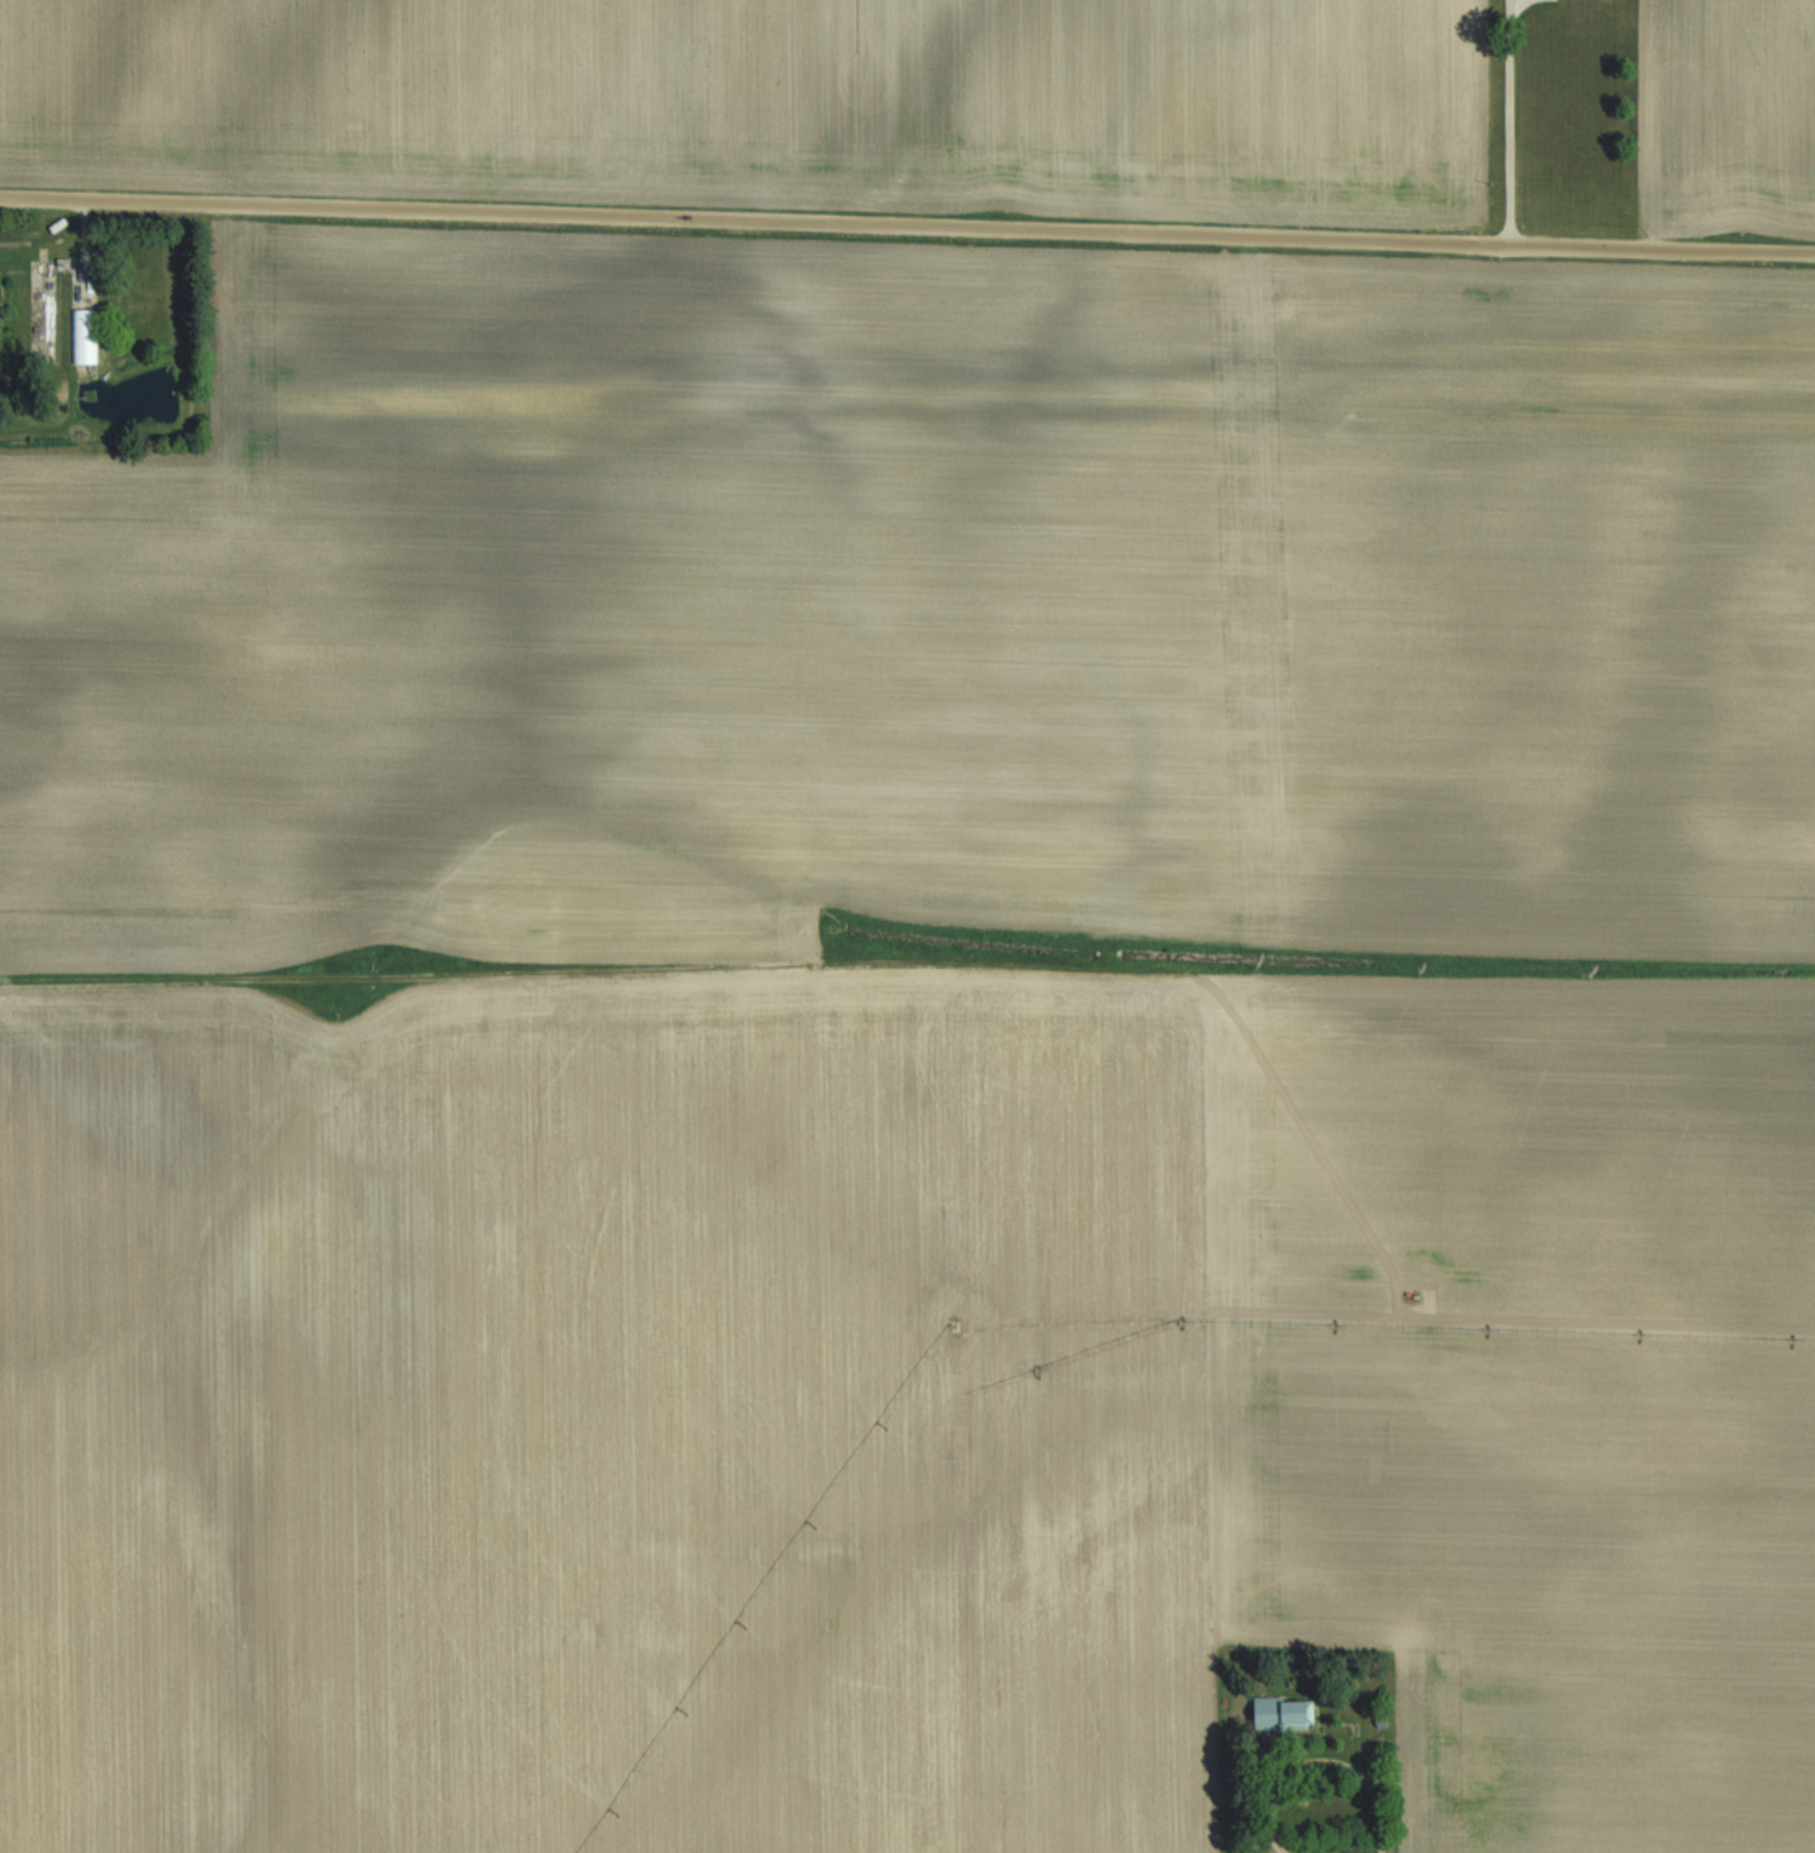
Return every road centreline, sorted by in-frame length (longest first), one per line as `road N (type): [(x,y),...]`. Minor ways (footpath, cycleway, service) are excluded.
road 1 (residential): [(0,196),(1814,253)]

